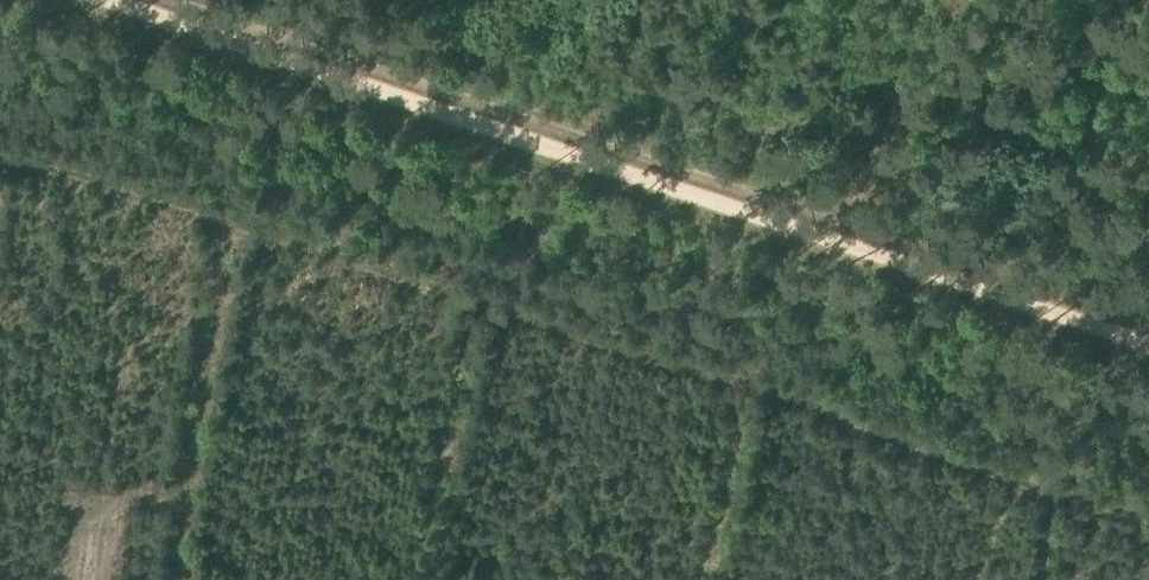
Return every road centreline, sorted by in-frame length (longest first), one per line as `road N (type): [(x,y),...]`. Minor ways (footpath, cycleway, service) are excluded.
road 1 (track): [(1148,516),(139,181),(0,147)]
road 2 (track): [(1148,325),(153,0)]

